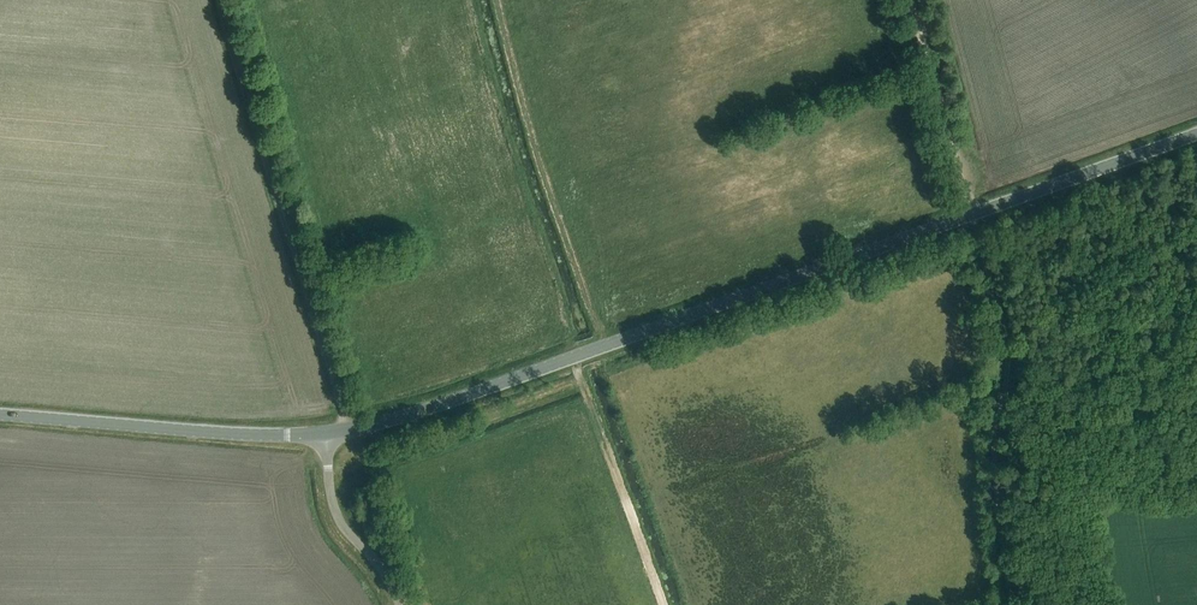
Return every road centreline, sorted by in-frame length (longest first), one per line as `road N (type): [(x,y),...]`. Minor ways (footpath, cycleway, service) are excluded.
road 1 (tertiary): [(1196,134),(405,416),(325,436)]
road 2 (track): [(347,431),(220,0)]
road 3 (track): [(915,0),(999,307),(1007,379),(995,427)]
road 4 (track): [(502,0),(609,344)]
road 5 (tertiary): [(325,436),(0,415)]
road 6 (unclassified): [(399,604),(335,510),(325,436)]
road 7 (track): [(995,427),(1011,604)]

